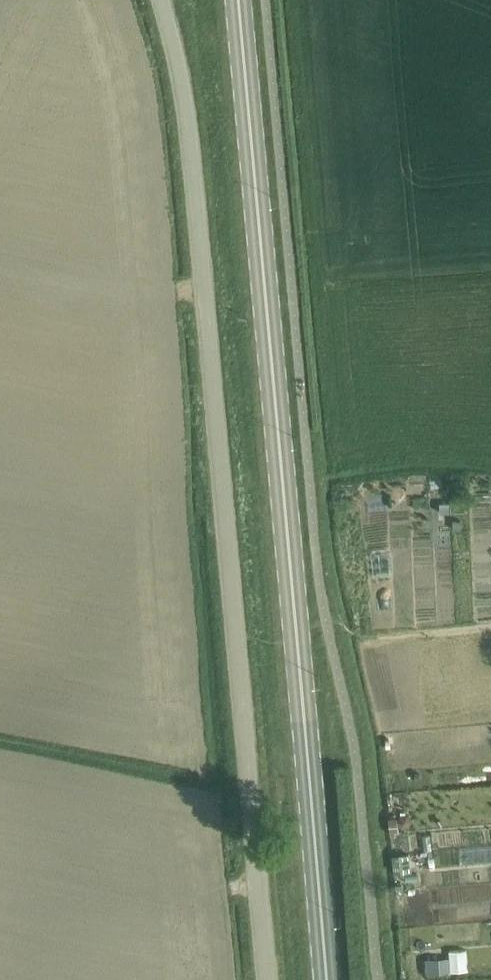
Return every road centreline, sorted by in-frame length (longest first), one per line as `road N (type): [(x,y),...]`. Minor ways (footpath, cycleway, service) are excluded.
road 1 (unclassified): [(267,979),(243,630),(191,135),(160,0)]
road 2 (primary): [(332,979),(309,666),(241,0)]

